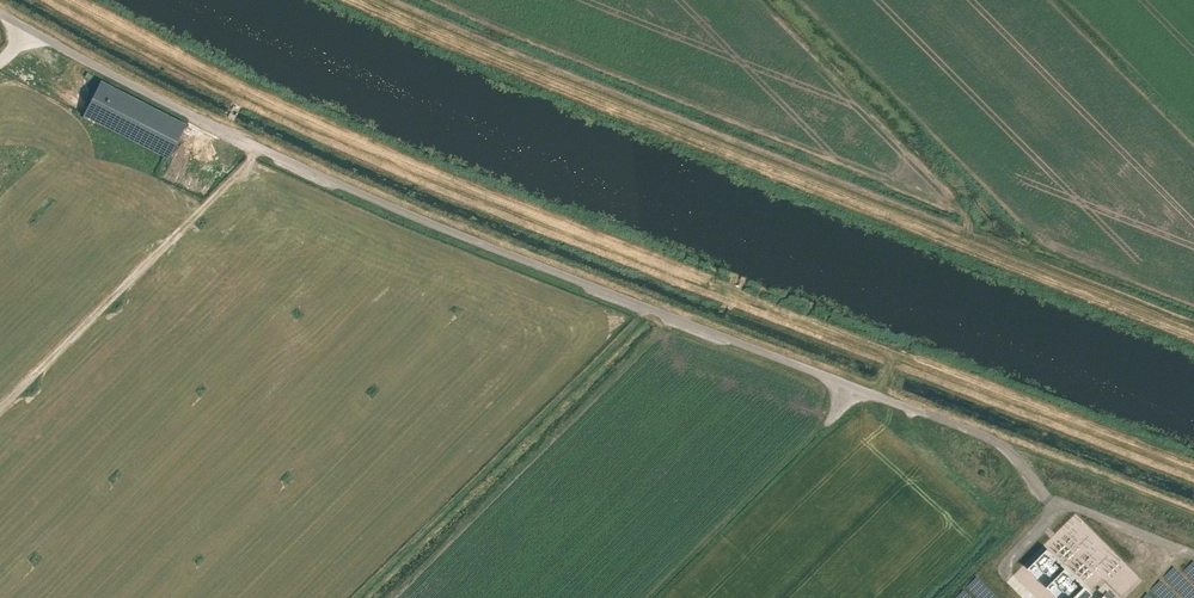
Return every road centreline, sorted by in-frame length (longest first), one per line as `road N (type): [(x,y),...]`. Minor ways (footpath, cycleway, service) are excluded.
road 1 (unclassified): [(881,395),(275,153),(0,9)]
road 2 (track): [(881,395),(1005,447),(1048,499),(1193,557)]

